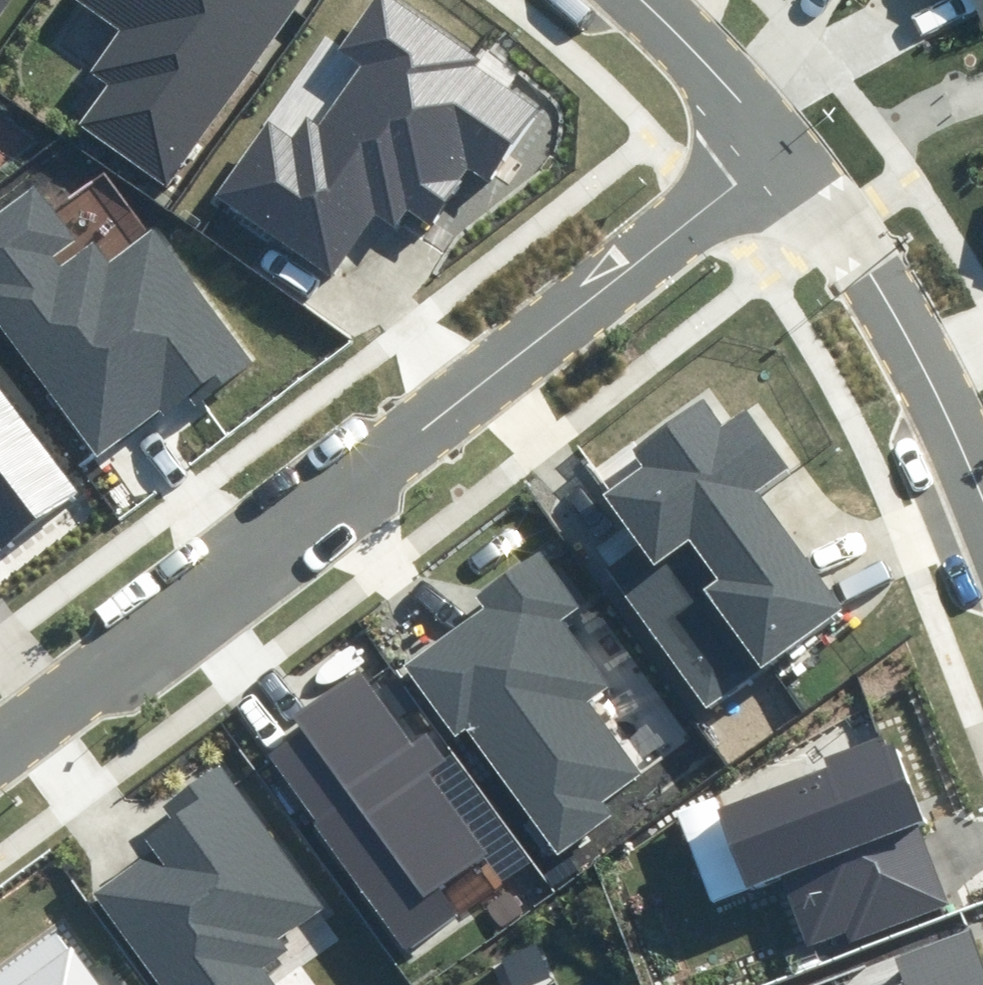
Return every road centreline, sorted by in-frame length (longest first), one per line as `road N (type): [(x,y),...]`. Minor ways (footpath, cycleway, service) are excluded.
road 1 (residential): [(0,747),(773,157)]
road 2 (residential): [(773,157),(903,371),(982,561)]
road 3 (residential): [(634,0),(773,157)]

